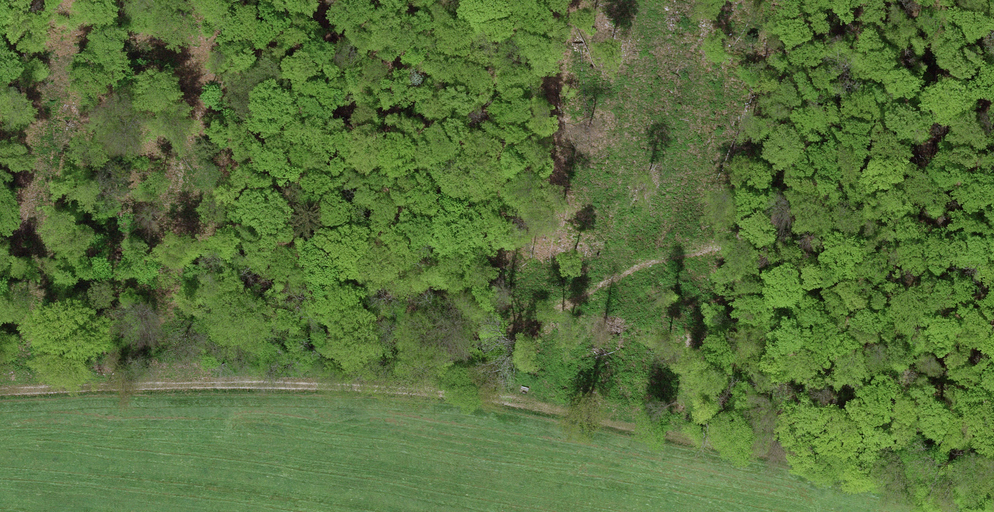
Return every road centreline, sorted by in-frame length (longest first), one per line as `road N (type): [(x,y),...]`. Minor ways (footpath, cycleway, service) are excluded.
road 1 (track): [(993,109),(937,149),(839,193),(348,384),(0,392)]
road 2 (track): [(348,384),(575,412),(849,466),(993,505)]

